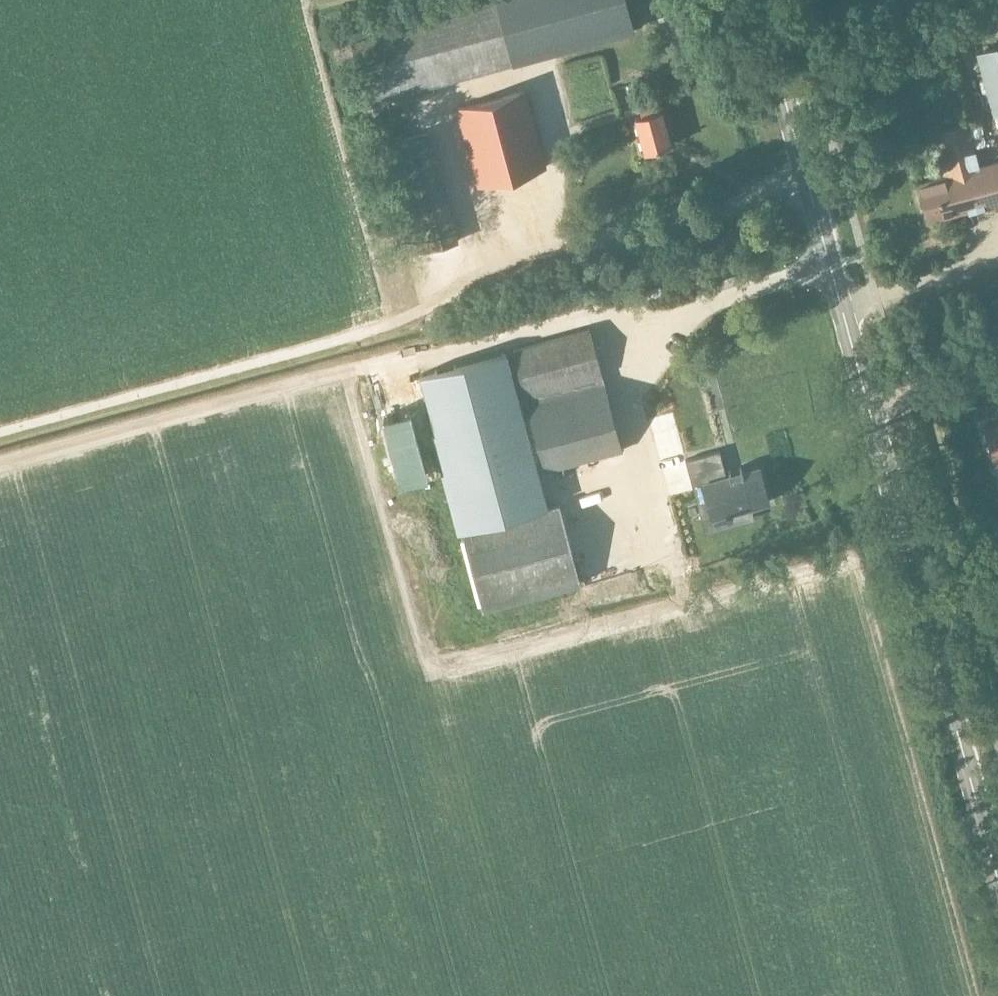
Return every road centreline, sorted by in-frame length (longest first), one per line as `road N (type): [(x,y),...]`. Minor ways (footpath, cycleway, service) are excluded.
road 1 (secondary): [(997,882),(757,0)]

